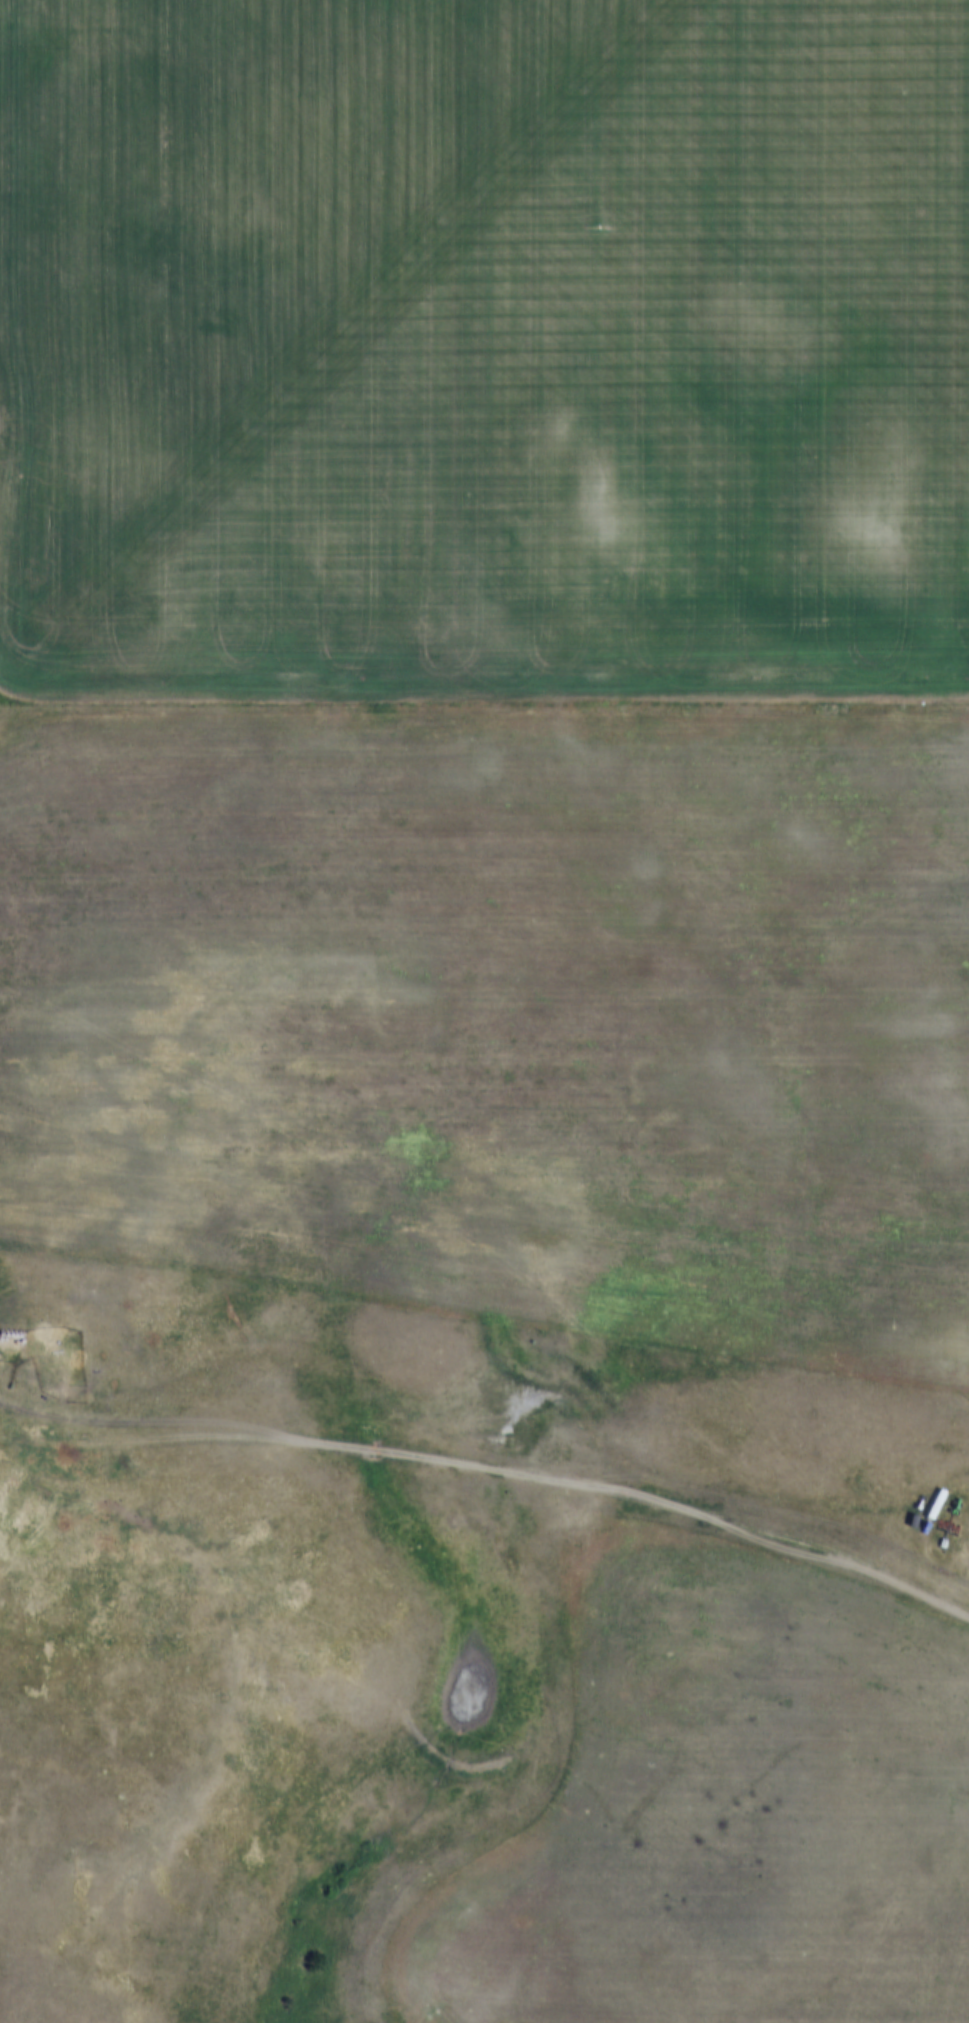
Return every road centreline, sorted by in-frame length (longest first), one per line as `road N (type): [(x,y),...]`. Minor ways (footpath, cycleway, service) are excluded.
road 1 (track): [(968,1621),(844,1557),(658,1502),(433,1456),(283,1439),(0,1436)]

